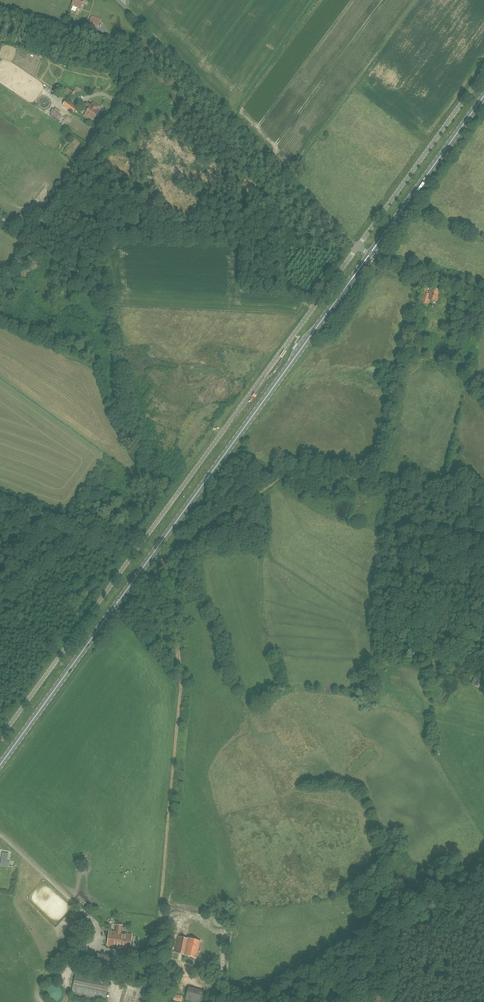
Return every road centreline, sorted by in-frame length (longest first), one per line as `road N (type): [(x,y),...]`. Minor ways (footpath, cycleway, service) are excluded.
road 1 (primary): [(0,766),(370,254)]
road 2 (unclassified): [(0,740),(357,247)]
road 3 (unclassified): [(0,284),(160,43)]
road 4 (unclassified): [(357,247),(160,43)]
road 5 (track): [(152,556),(0,498)]
road 6 (unclassified): [(357,247),(436,138)]
road 7 (primary): [(370,254),(448,148)]
road 8 (unclassified): [(483,291),(370,254)]

